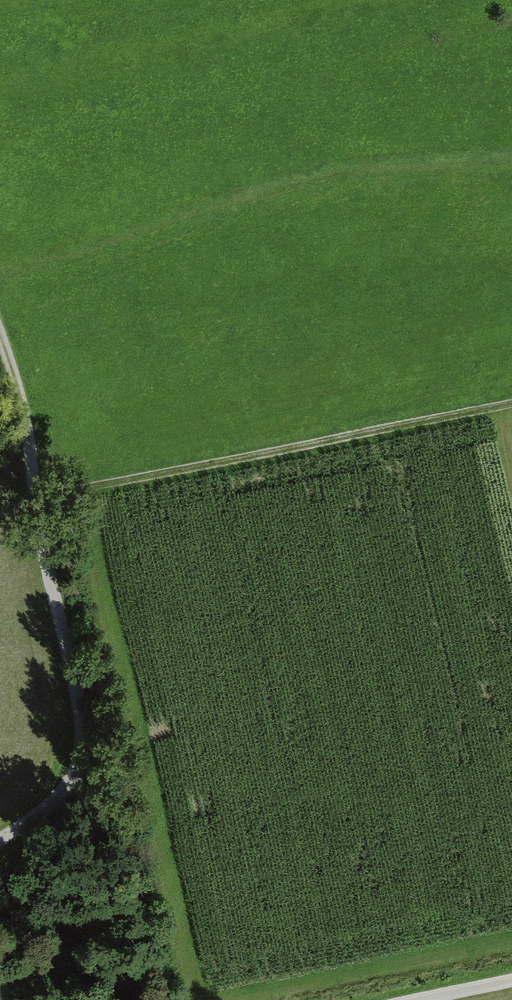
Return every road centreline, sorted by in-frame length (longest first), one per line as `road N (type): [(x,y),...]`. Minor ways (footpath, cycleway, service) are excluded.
road 1 (track): [(0,839),(65,792),(78,767),(80,705),(34,500),(24,417),(0,347)]
road 2 (track): [(511,405),(34,500)]

